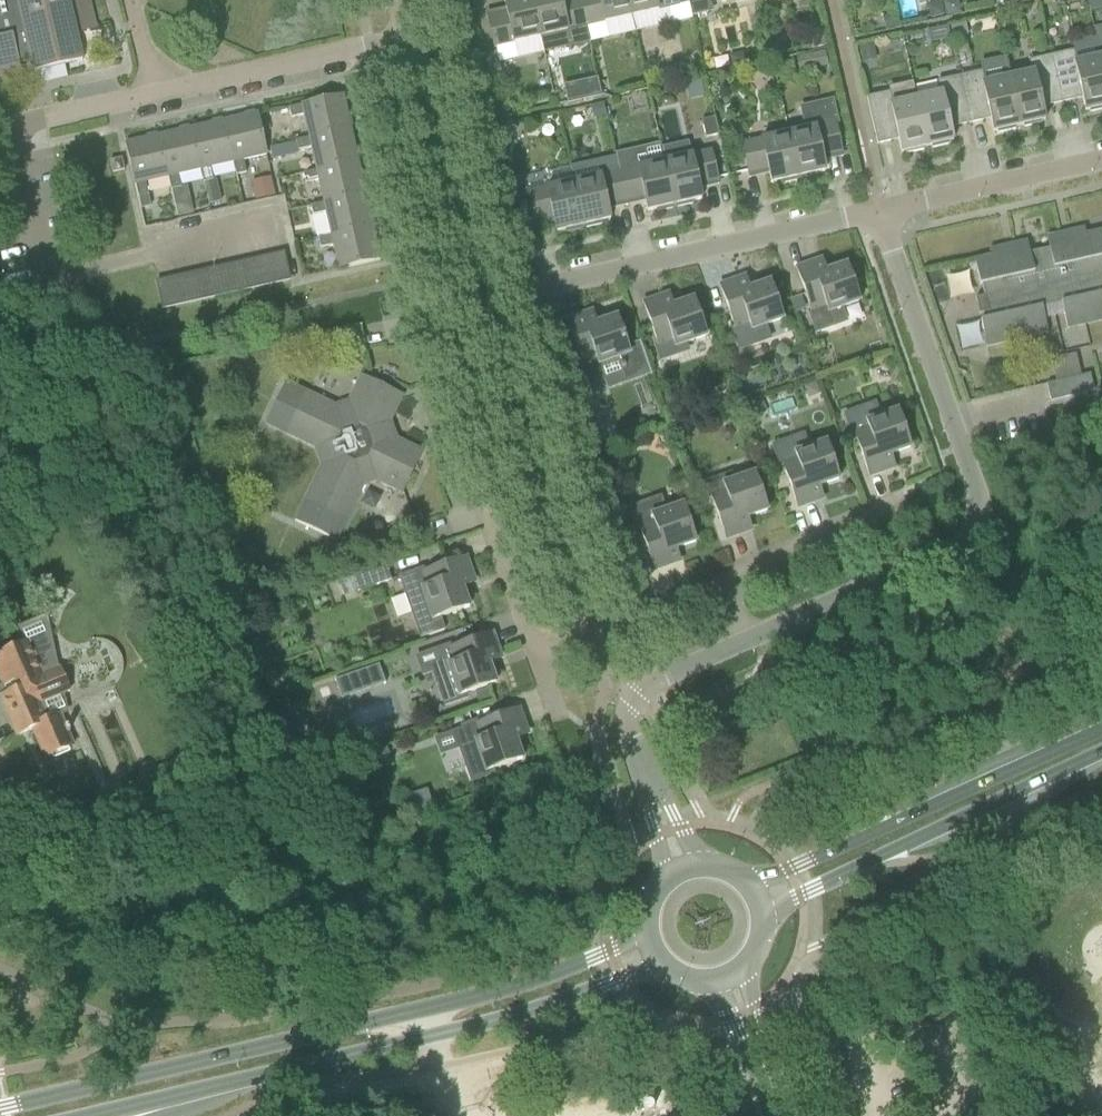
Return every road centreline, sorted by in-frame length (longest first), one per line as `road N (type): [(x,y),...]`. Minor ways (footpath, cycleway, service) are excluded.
road 1 (residential): [(876,212),(470,301),(409,37)]
road 2 (secondary): [(644,935),(553,973),(427,1009),(0,1107)]
road 3 (residential): [(746,640),(956,550),(974,530),(977,503),(876,212)]
road 4 (secondary): [(105,1115),(499,1019),(662,968)]
road 5 (residential): [(275,226),(47,279),(10,129),(153,94)]
road 6 (secondary): [(1101,730),(749,887)]
road 7 (secondary): [(762,927),(814,888),(1101,753)]
road 8 (residential): [(681,869),(623,731),(623,709),(641,686),(746,640)]
road 9 (residential): [(153,94),(409,37)]
road 10 (residential): [(876,212),(1101,162)]
road 11 (residential): [(537,660),(721,580)]
road 12 (residential): [(721,580),(900,501)]
road 13 (residential): [(537,660),(482,502)]
road 14 (tertiary): [(777,1115),(729,977)]

